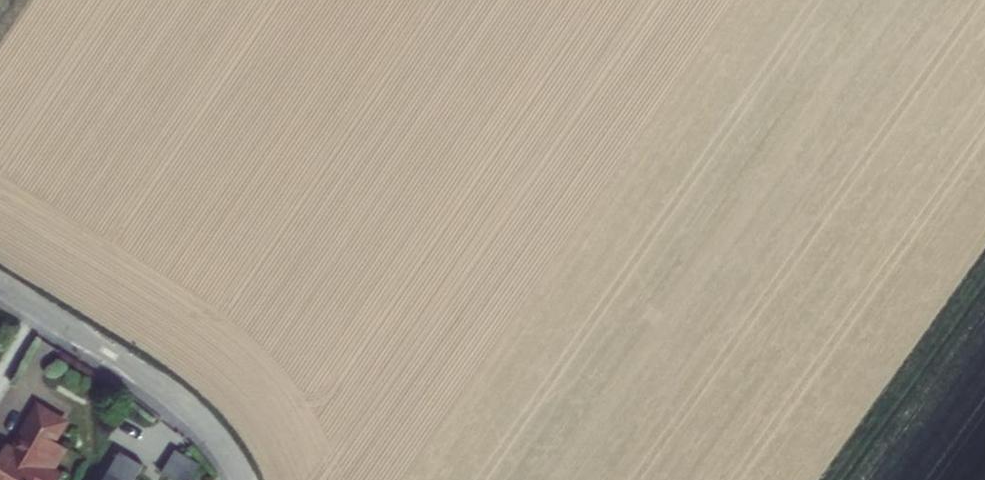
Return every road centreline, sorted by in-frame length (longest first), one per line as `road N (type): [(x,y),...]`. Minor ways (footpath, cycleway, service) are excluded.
road 1 (residential): [(0,288),(164,390),(214,435),(243,479)]
road 2 (track): [(835,479),(984,269)]

